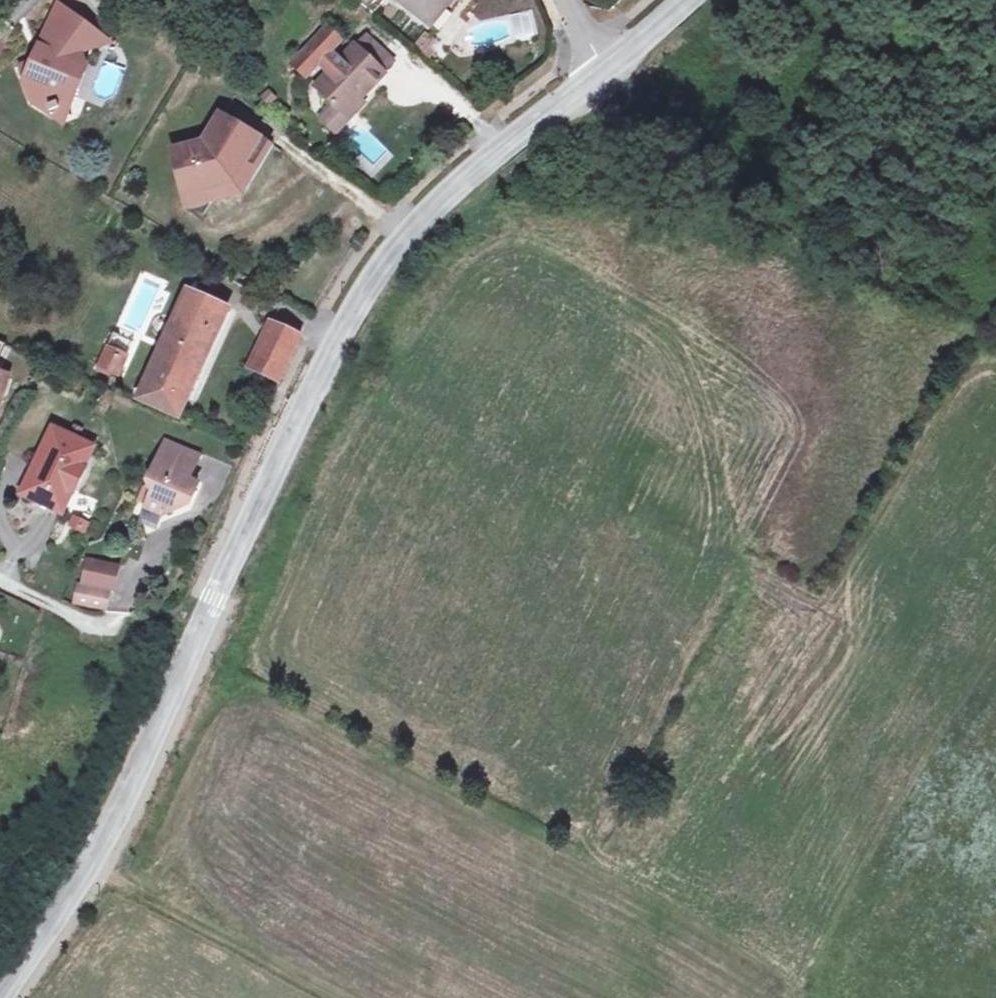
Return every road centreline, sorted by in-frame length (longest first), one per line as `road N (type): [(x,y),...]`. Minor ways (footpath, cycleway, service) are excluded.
road 1 (residential): [(599,70),(456,187),(370,281),(337,337),(111,823),(0,994)]

